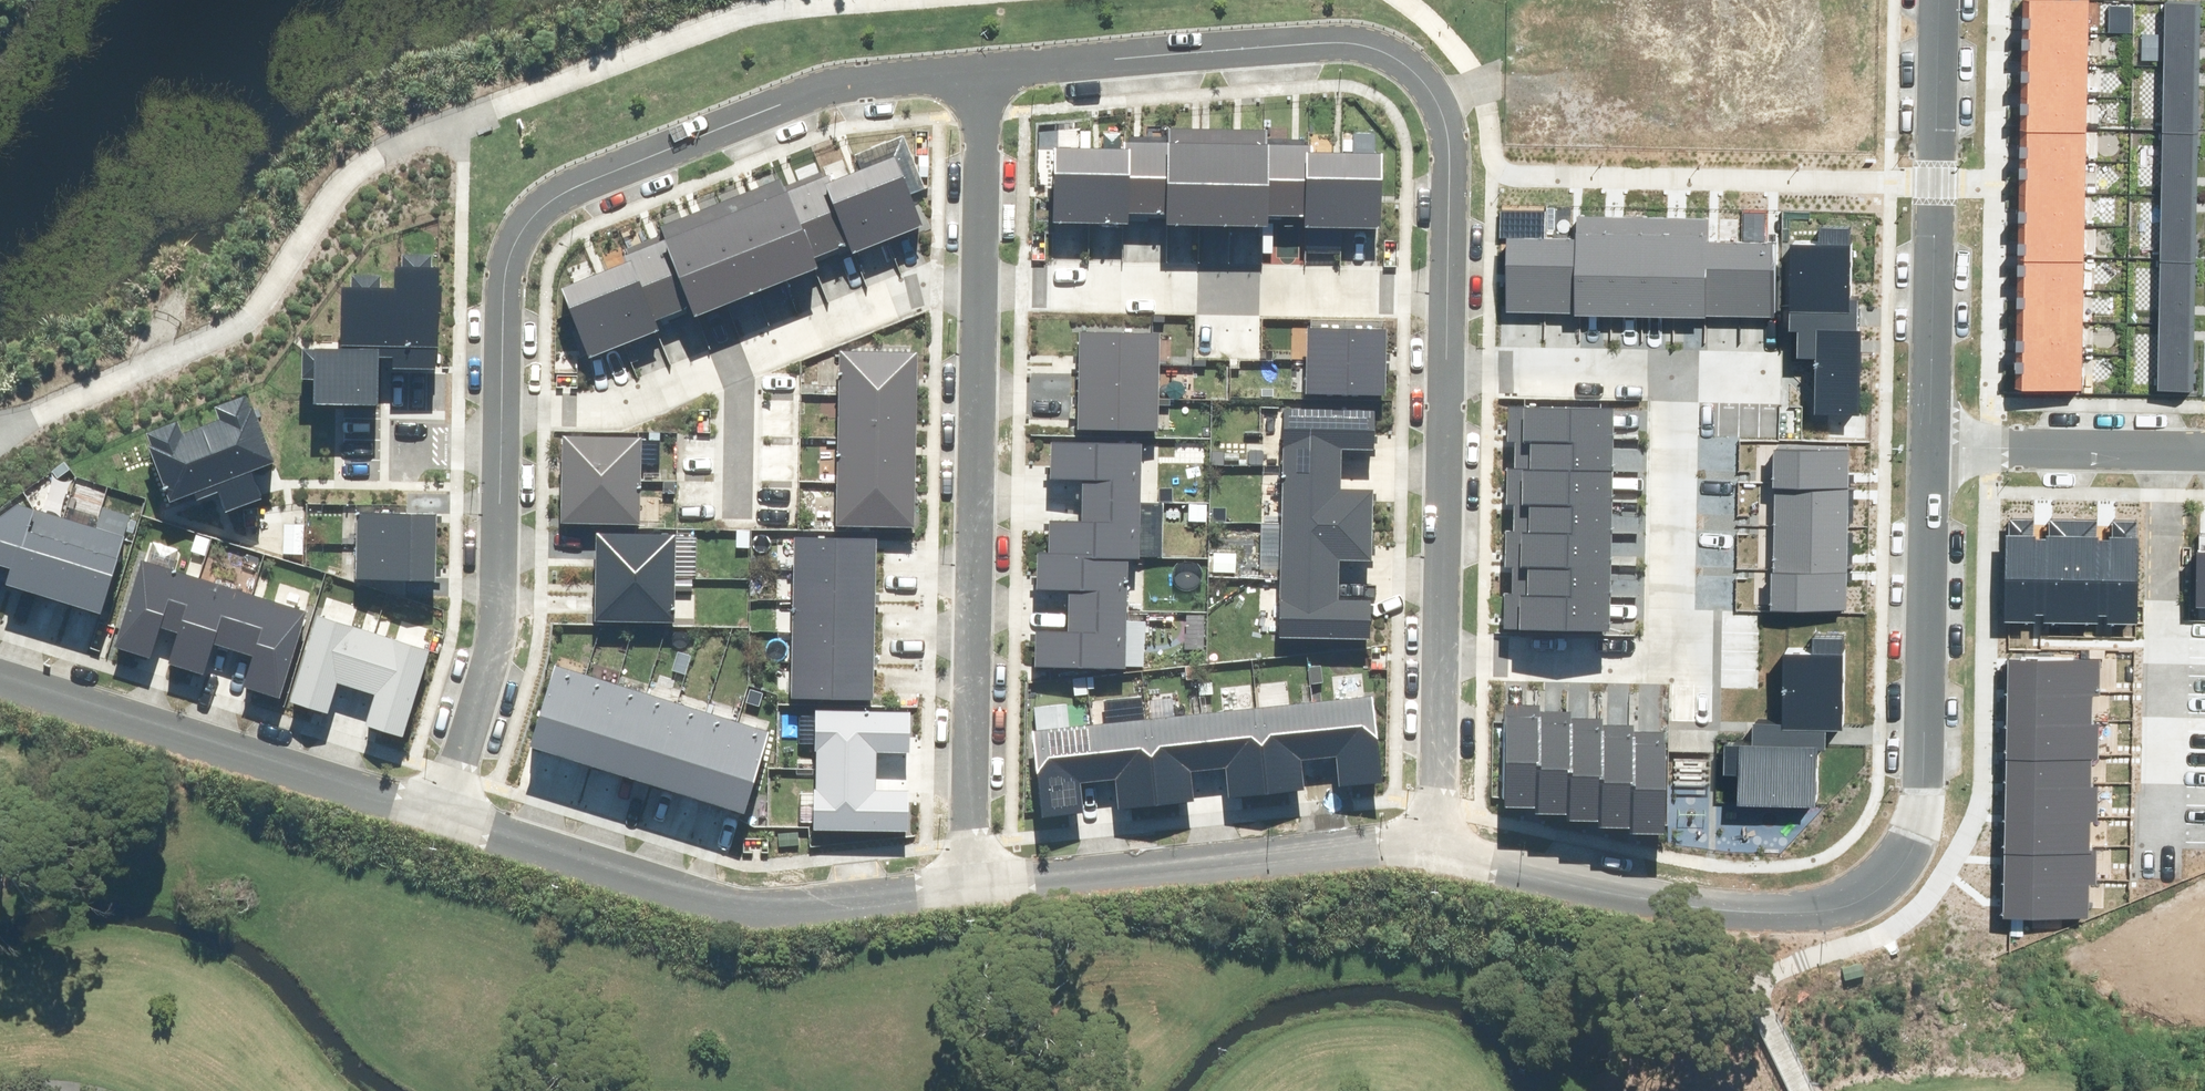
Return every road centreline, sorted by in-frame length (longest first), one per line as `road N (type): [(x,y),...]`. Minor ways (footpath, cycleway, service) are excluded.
road 1 (residential): [(1430,840),(1737,903),(1818,904),(1873,885),(1902,857),(1918,812),(1929,438)]
road 2 (residential): [(499,411),(500,269),(514,224),(540,191),(828,74),(986,53)]
road 3 (residential): [(986,53),(1347,33),(1391,44),(1427,74),(1443,104),(1441,284)]
road 4 (residential): [(963,888),(979,279)]
road 5 (residential): [(437,815),(739,908),(963,888)]
road 6 (residential): [(1671,361),(1663,649),(1434,645)]
road 7 (residential): [(963,888),(1430,840)]
road 8 (residential): [(979,279),(1441,284)]
road 9 (residential): [(0,675),(437,815)]
road 10 (residential): [(1929,438),(1933,0)]
road 11 (residential): [(437,815),(492,618),(499,411)]
road 12 (residential): [(2162,441),(2157,846)]
road 13 (residential): [(1440,355),(1434,645)]
road 14 (residential): [(729,361),(939,285),(979,279)]
road 15 (residential): [(499,411),(612,407),(729,361)]
road 16 (residential): [(1929,438),(2162,441)]
road 17 (residential): [(1440,355),(1671,361)]
road 18 (residential): [(979,279),(986,53)]
road 19 (residential): [(1434,645),(1430,840)]
road 20 (residential): [(729,361),(740,386),(737,506)]

